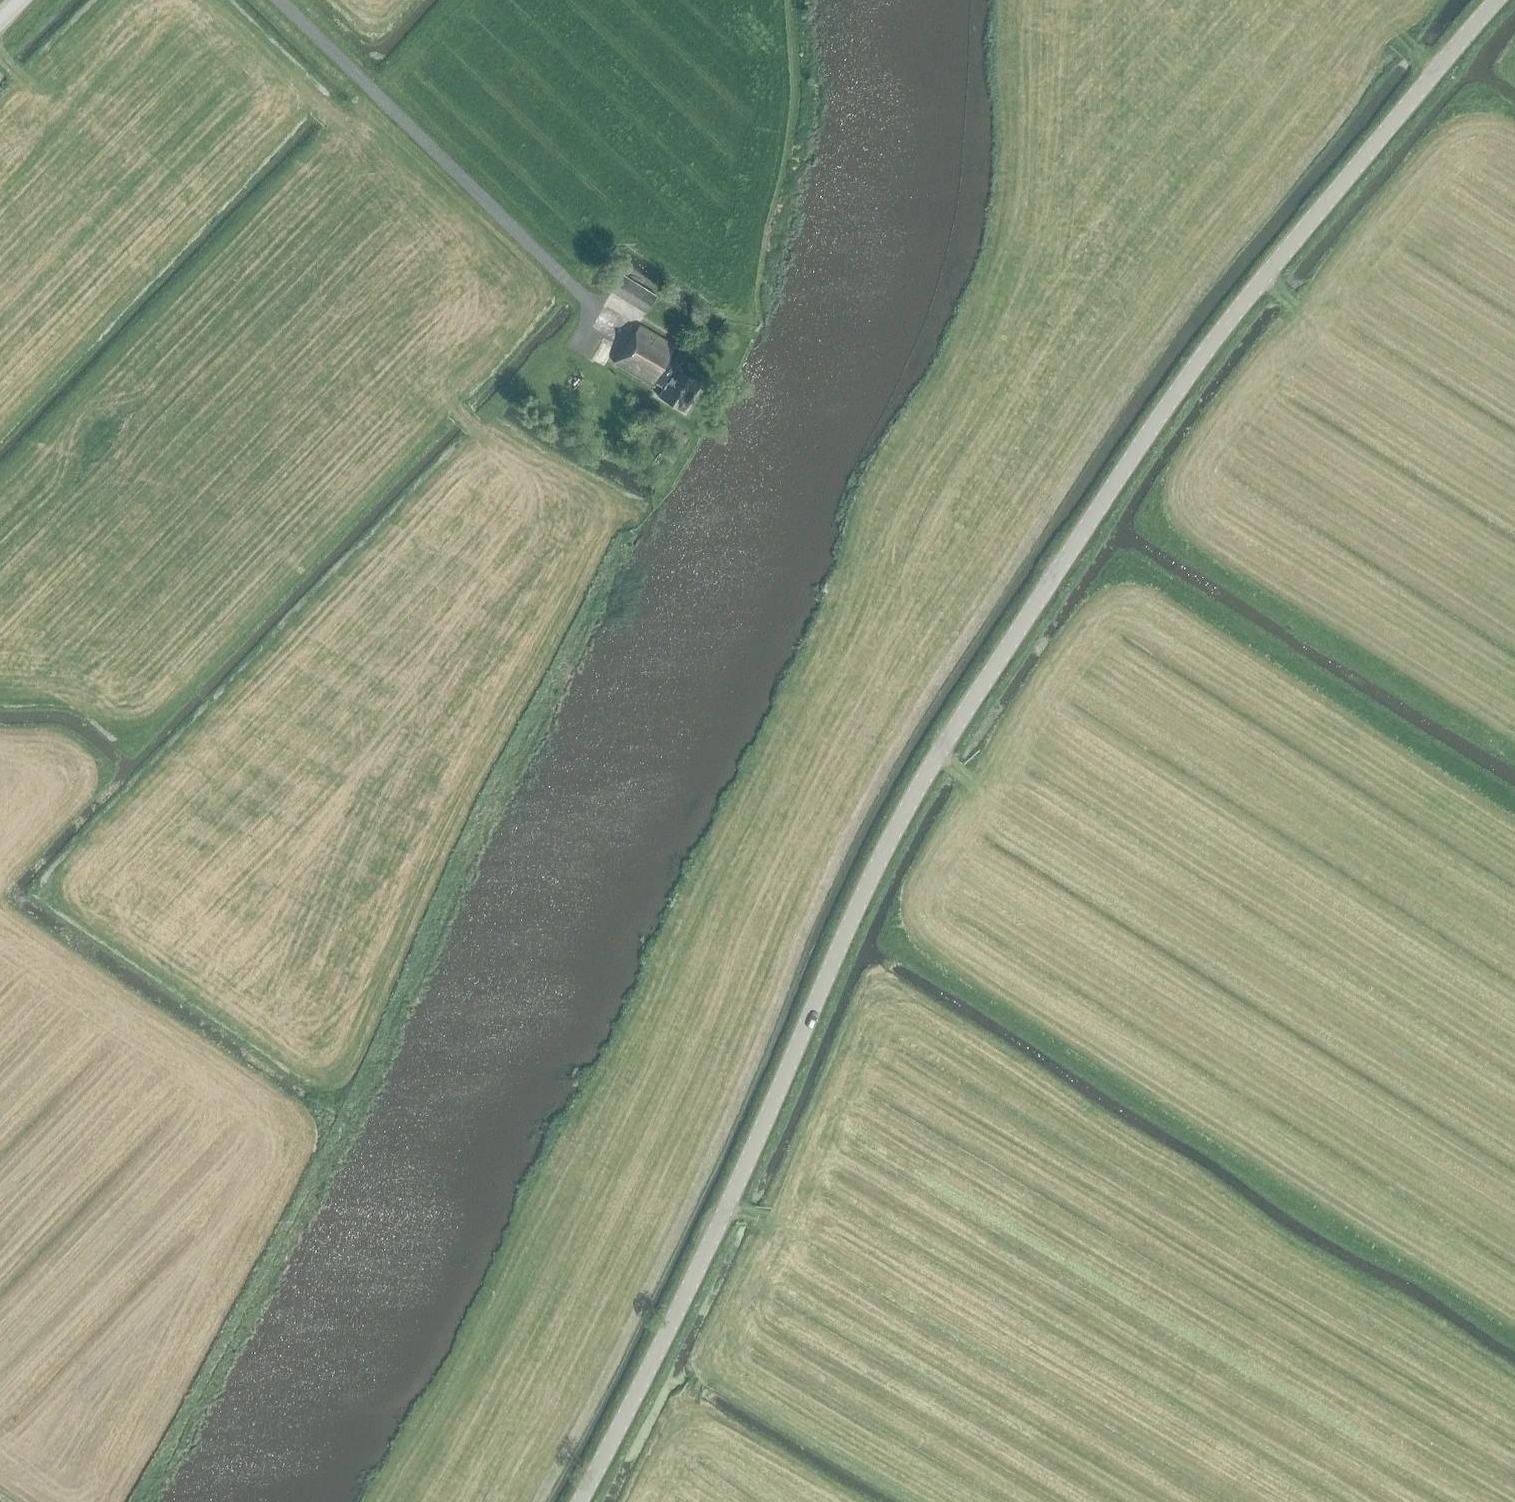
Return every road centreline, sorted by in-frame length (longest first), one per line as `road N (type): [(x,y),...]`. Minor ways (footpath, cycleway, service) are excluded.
road 1 (tertiary): [(581,1501),(692,1292),(893,822),(1187,375),(1495,0)]

